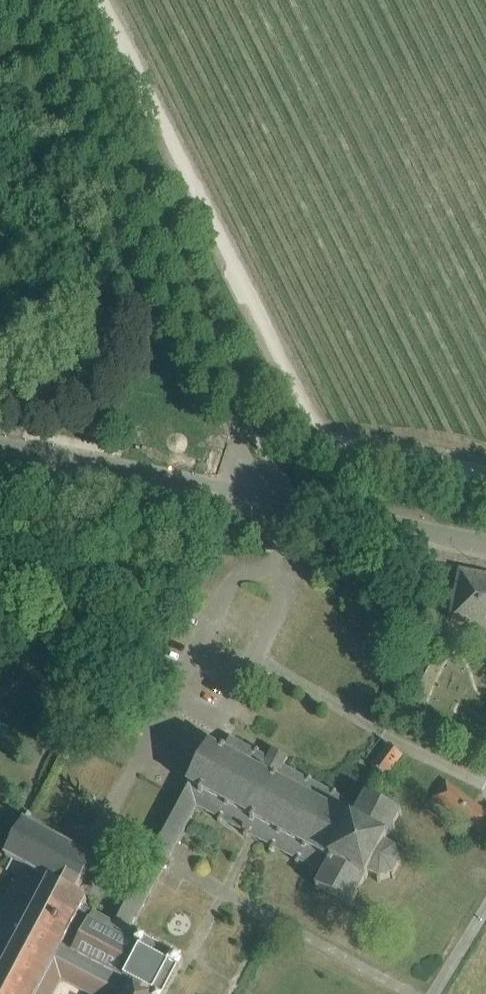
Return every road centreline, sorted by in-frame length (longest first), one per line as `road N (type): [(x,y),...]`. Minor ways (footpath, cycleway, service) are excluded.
road 1 (unclassified): [(32,0),(231,423),(252,472),(248,493)]
road 2 (tertiary): [(248,493),(0,444)]
road 3 (tertiary): [(485,545),(248,493)]

